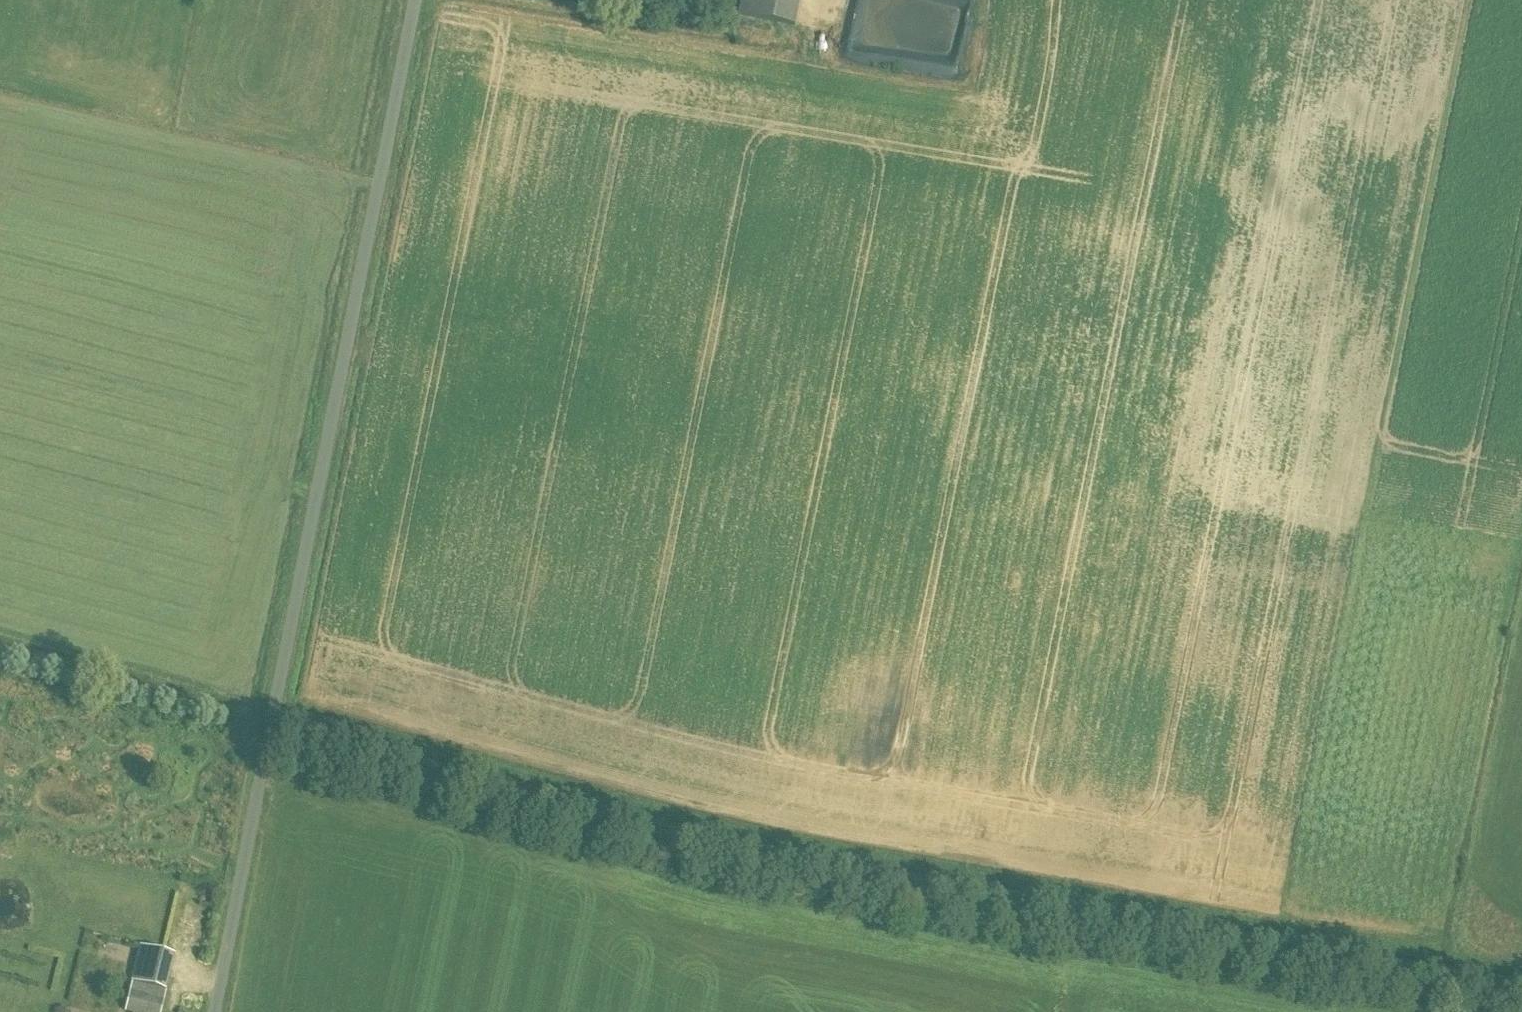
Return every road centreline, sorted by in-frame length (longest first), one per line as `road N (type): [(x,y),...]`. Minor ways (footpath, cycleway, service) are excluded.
road 1 (unclassified): [(216,1011),(417,0)]

